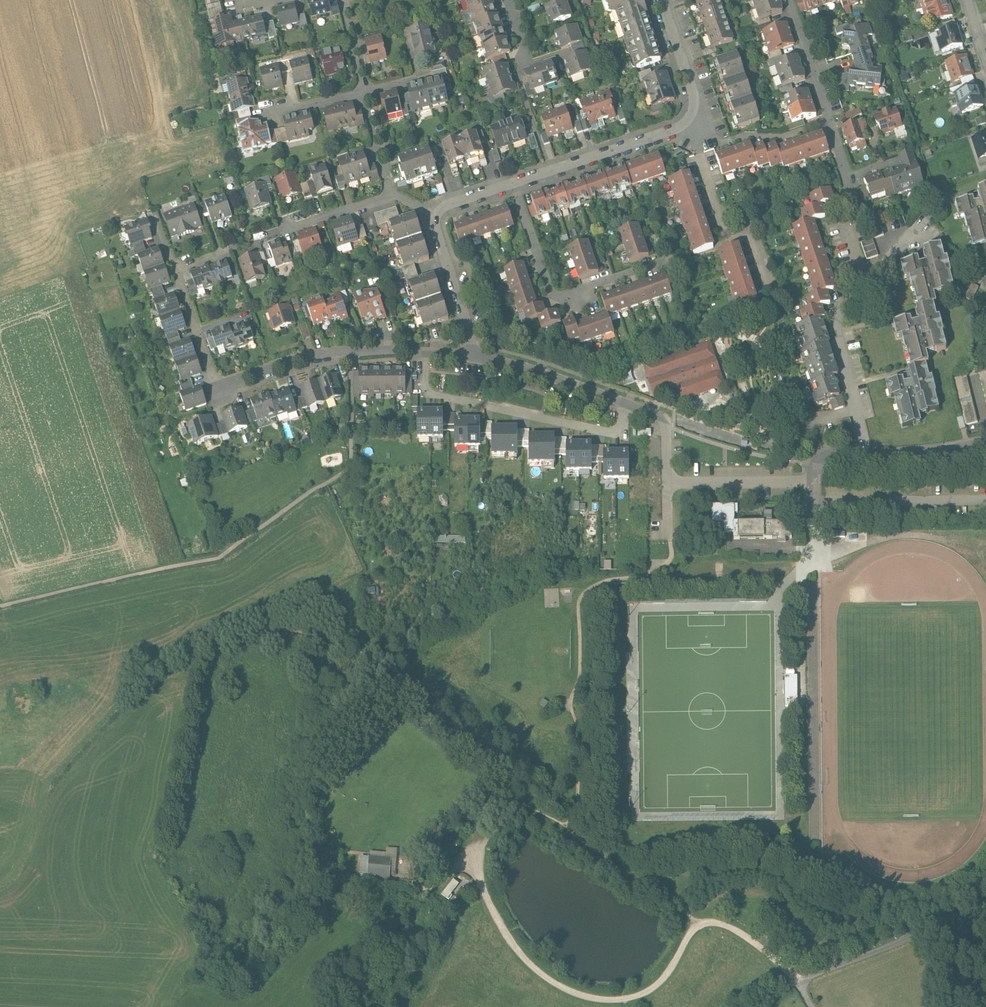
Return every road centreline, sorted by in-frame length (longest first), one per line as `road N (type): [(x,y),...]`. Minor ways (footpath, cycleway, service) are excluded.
road 1 (residential): [(867,457),(819,459),(814,481),(667,484),(665,427),(655,413),(473,356)]
road 2 (residential): [(413,348),(313,357),(216,389),(179,268)]
road 3 (residential): [(515,181),(554,294),(660,263)]
road 4 (residential): [(790,0),(846,175),(886,161)]
road 5 (residential): [(689,121),(729,243),(751,236),(775,306)]
road 6 (unclassified): [(812,1006),(802,983),(811,975),(985,903)]
road 7 (residential): [(867,457),(835,337),(841,309),(867,279)]
road 8 (residential): [(689,121),(515,181)]
road 9 (residential): [(436,214),(473,356)]
road 10 (residential): [(665,0),(694,95),(689,121)]
road 11 (residential): [(985,443),(867,457)]

